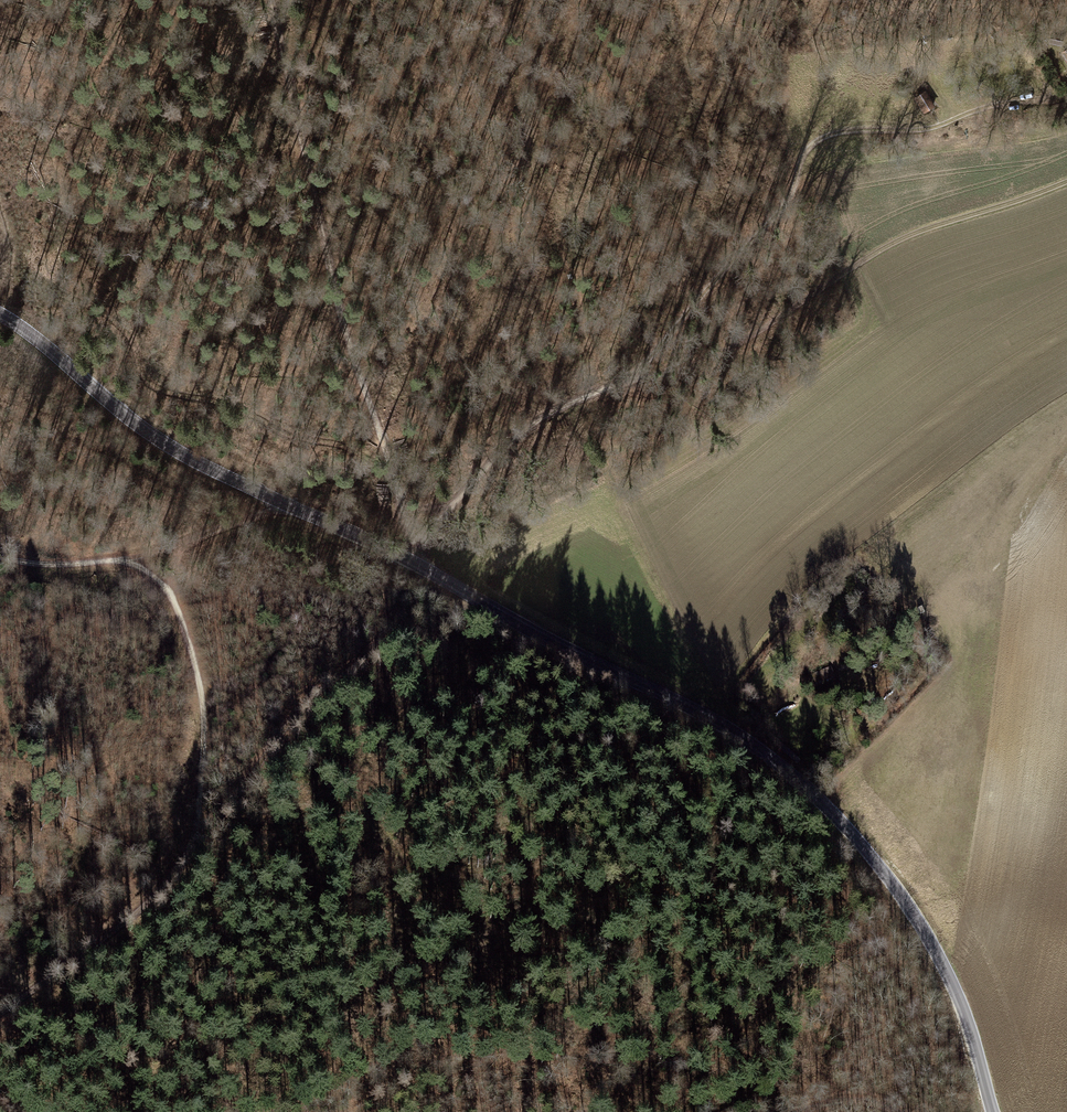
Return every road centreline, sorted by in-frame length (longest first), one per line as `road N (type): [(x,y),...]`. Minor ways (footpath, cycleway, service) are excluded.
road 1 (tertiary): [(0,314),(177,451),(415,562),(778,763),(899,892),(935,947),(995,1111)]
road 2 (track): [(1066,182),(895,242),(783,324),(582,398),(522,432),(469,484),(415,562)]
road 3 (track): [(295,509),(244,517),(194,539),(182,564),(178,602),(207,718),(193,842),(182,866),(144,909),(0,1013)]
road 4 (track): [(275,0),(341,309),(415,562)]
road 5 (track): [(633,380),(784,205),(806,148),(835,131),(919,127),(1048,95),(1066,78)]
road 6 (track): [(415,562),(374,646),(294,716),(193,842)]
road 7 (track): [(194,539),(69,568),(0,556)]

